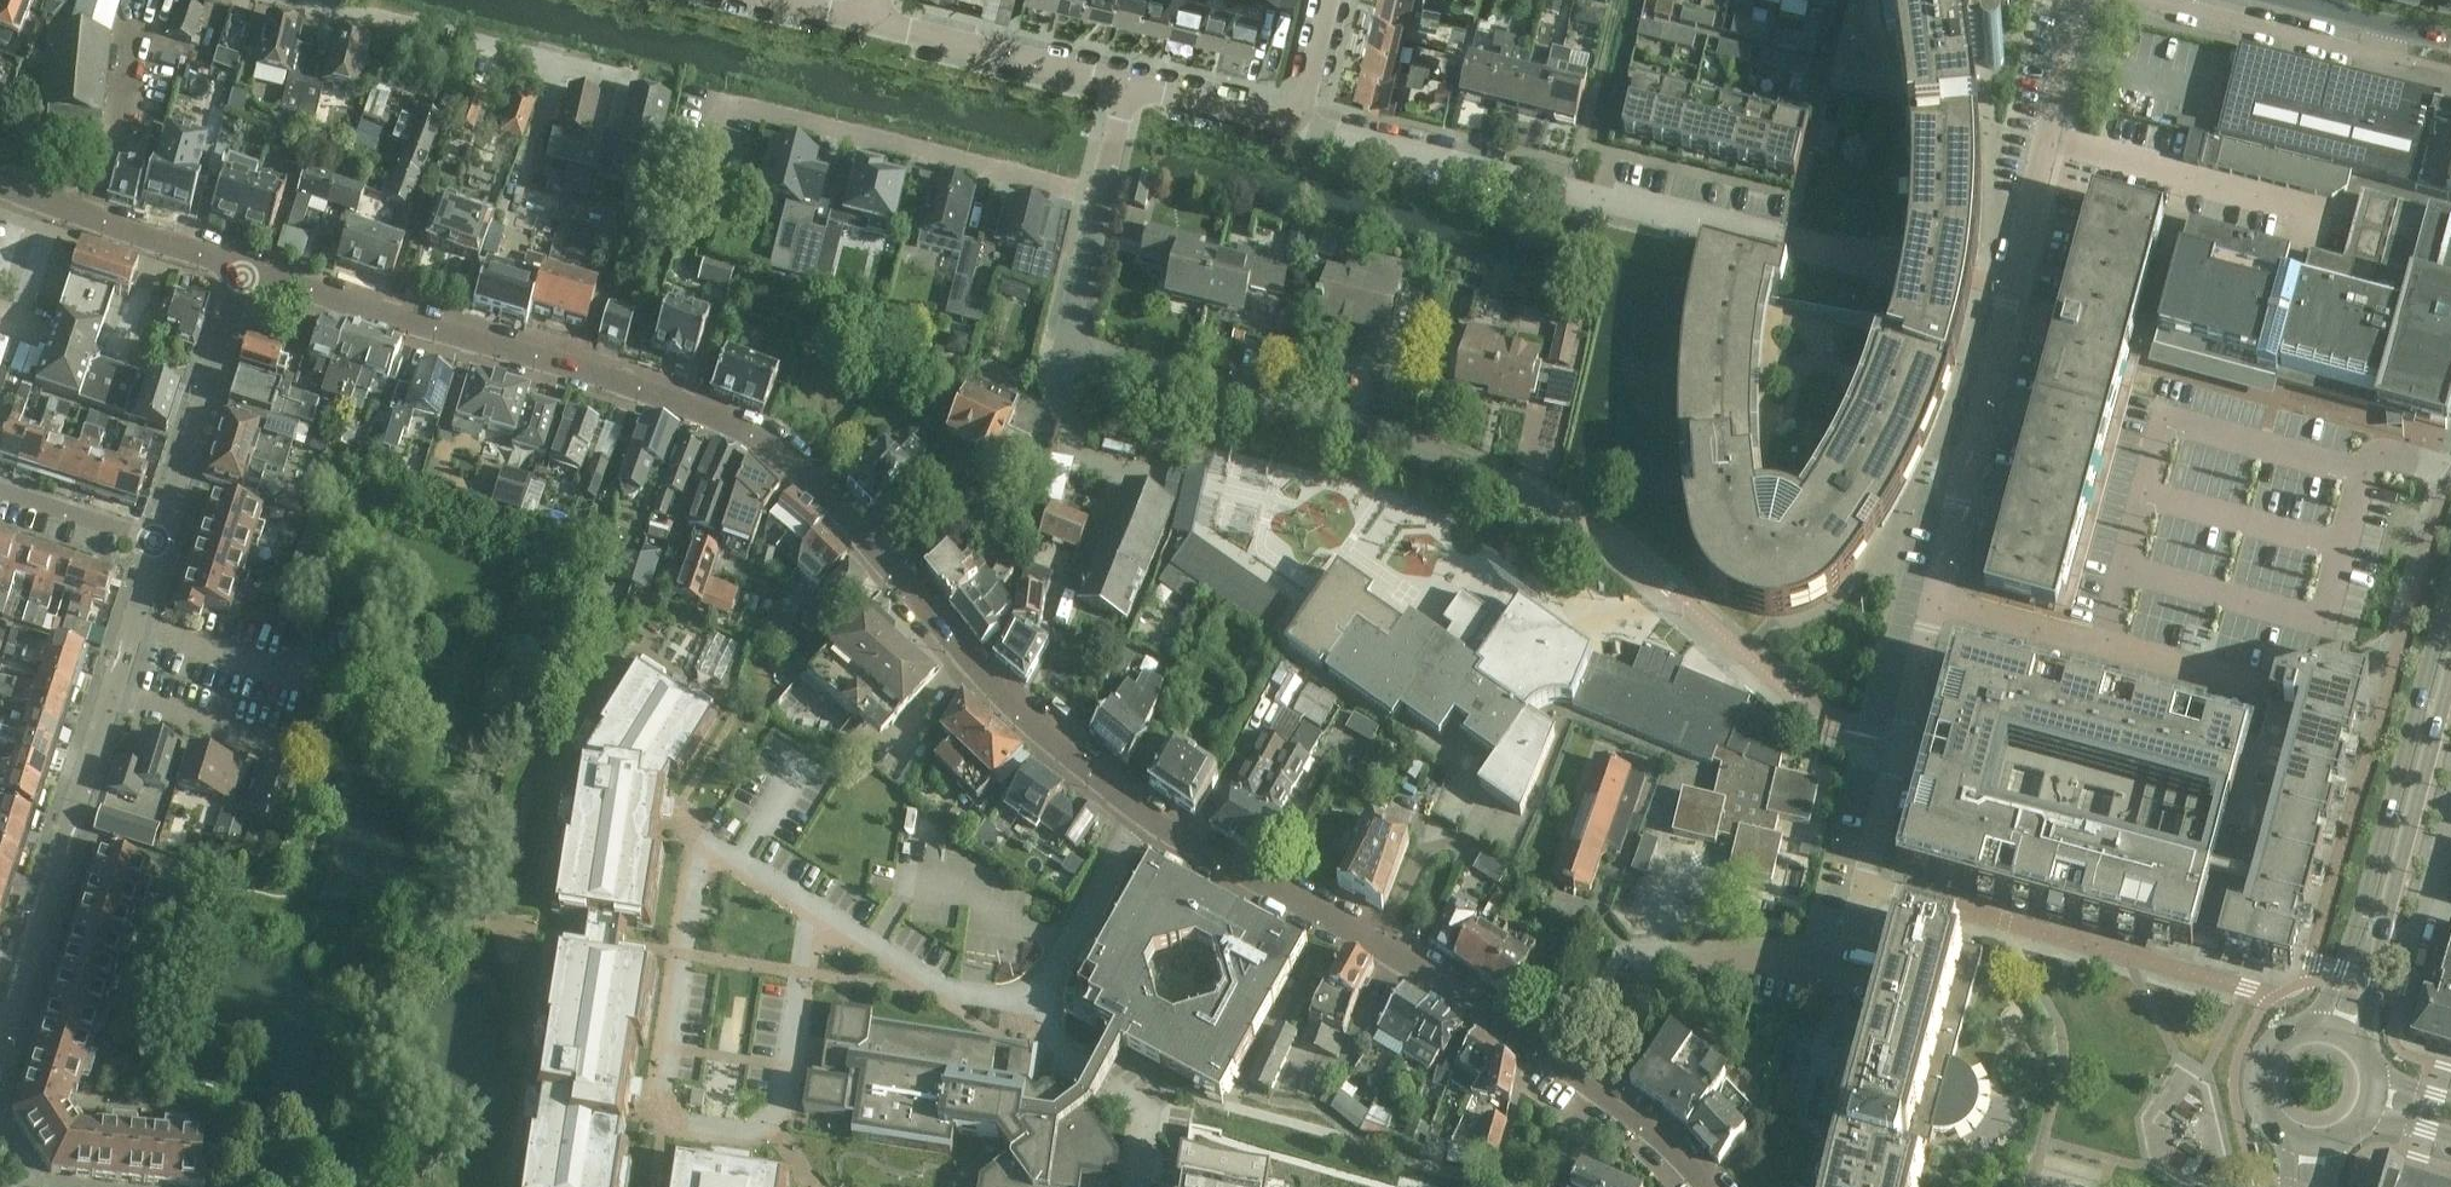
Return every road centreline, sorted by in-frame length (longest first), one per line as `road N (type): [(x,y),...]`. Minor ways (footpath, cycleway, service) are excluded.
road 1 (unclassified): [(1708,1186),(1663,1141),(1552,1058),(1139,812),(998,688),(799,472),(729,424),(647,390),(246,271)]
road 2 (residential): [(1804,1114),(2080,0)]
road 3 (residential): [(1576,520),(1507,484),(1379,435),(1097,364),(1073,349),(1068,325),(1101,199)]
road 4 (residential): [(0,1030),(160,542)]
road 5 (residential): [(1781,238),(1289,120)]
road 6 (tertiary): [(2450,579),(2372,878),(2315,1027)]
road 7 (residential): [(1101,199),(724,105),(707,172)]
road 8 (residential): [(160,542),(246,271)]
road 9 (residential): [(2148,0),(2385,57),(2394,27)]
road 10 (tertiary): [(2381,953),(2443,695)]
road 11 (residential): [(1127,85),(872,24)]
road 12 (unclassified): [(0,181),(246,271)]
road 13 (residential): [(335,9),(527,61)]
road 14 (residential): [(2381,953),(2410,947),(2450,801)]
road 15 (residential): [(160,542),(0,487)]
road 16 (residential): [(1289,120),(1127,85)]
road 17 (tertiary): [(2315,1027),(2275,1042),(2258,1070),(2258,1103),(2285,1136)]
road 18 (residential): [(1289,120),(1319,0)]

